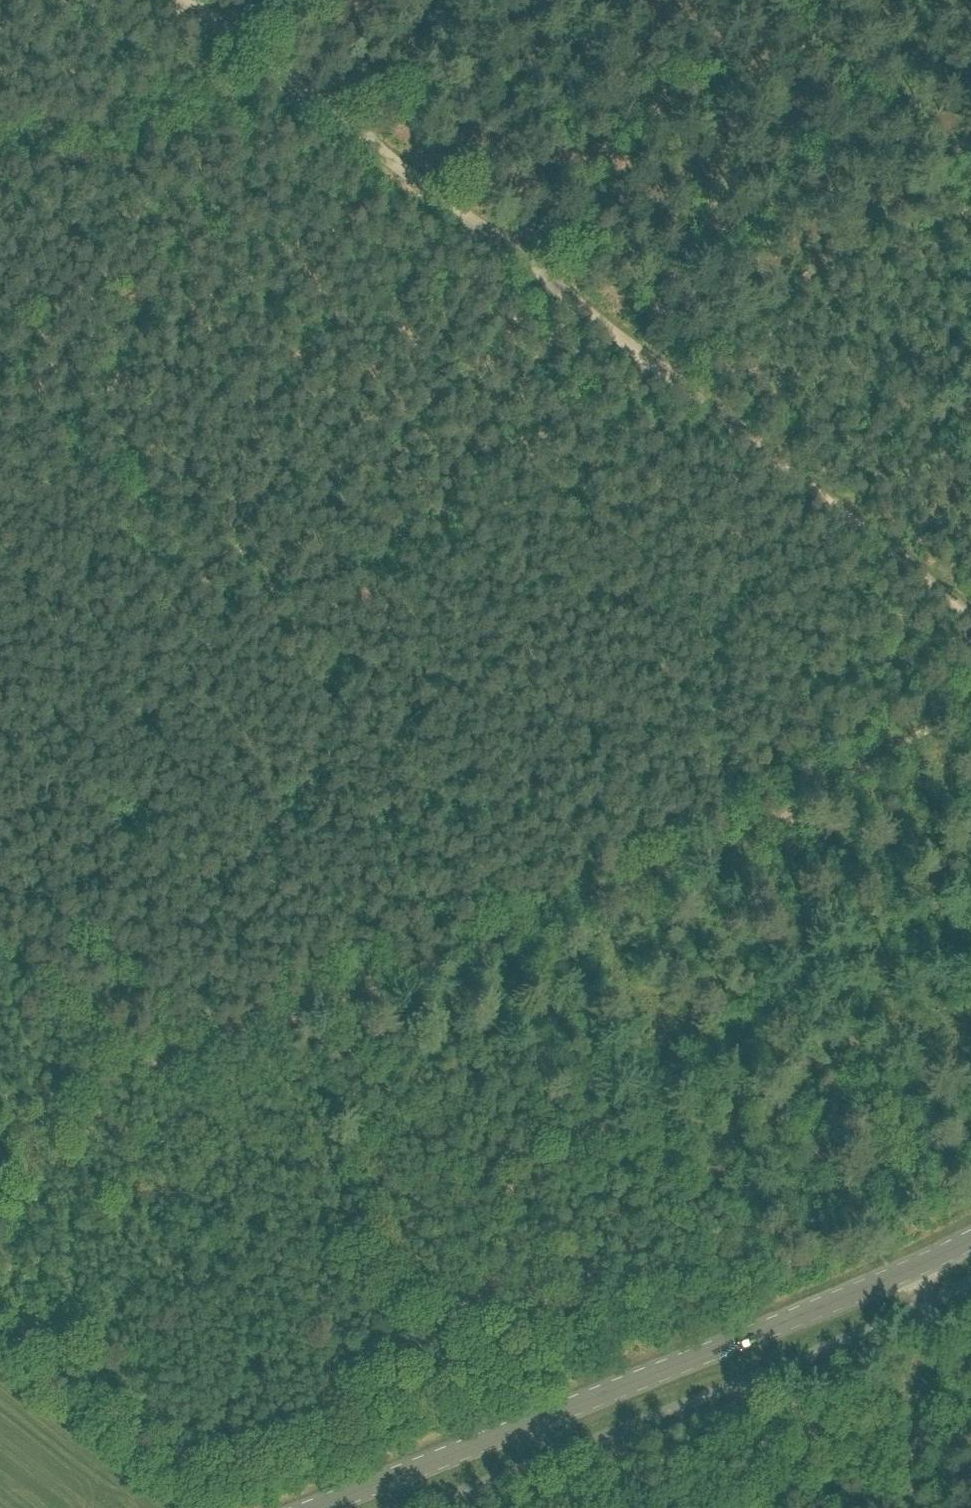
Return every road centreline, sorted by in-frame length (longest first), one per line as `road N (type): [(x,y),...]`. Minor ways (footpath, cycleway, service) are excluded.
road 1 (track): [(970,617),(187,0)]
road 2 (tertiary): [(321,1507),(909,1274),(970,1242)]
road 3 (track): [(920,1306),(927,1326),(917,1435)]

